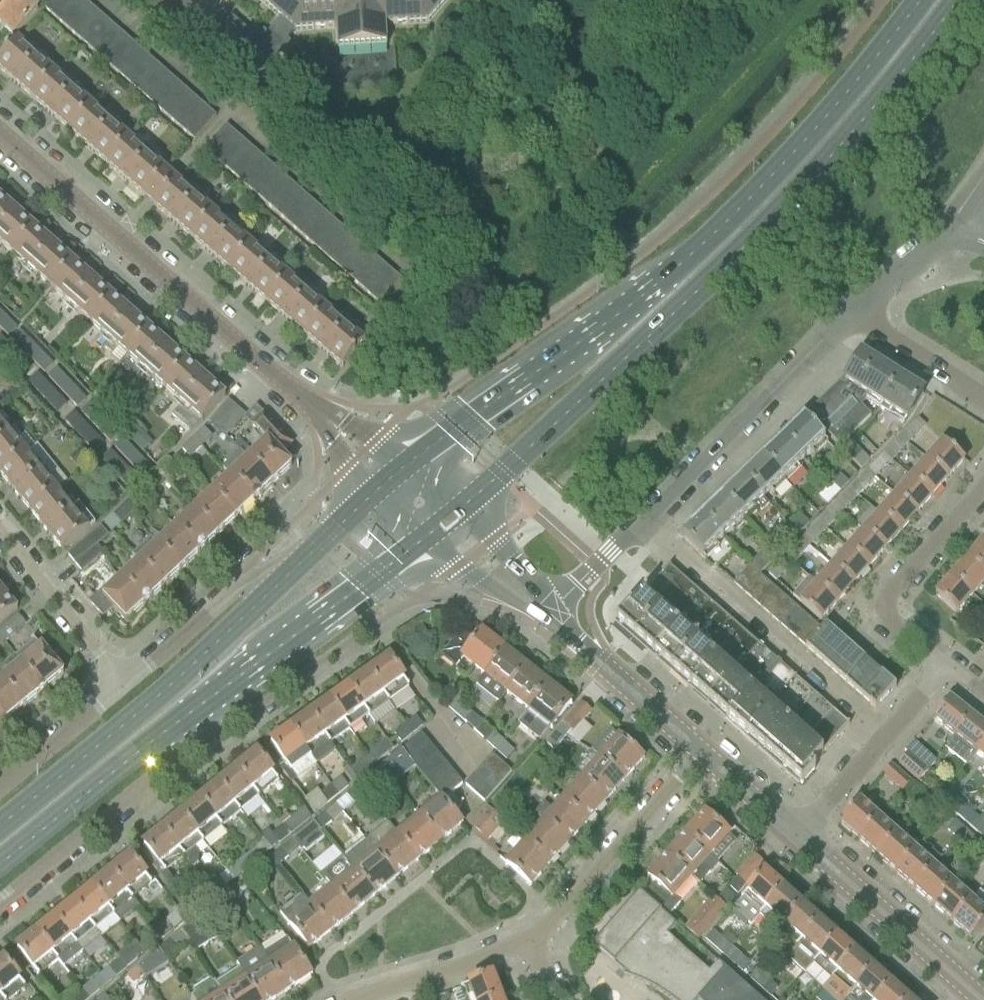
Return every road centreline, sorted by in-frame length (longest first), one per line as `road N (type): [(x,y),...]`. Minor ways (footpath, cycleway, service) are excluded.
road 1 (primary): [(461,510),(770,222),(958,0)]
road 2 (primary): [(917,0),(845,96),(747,200),(631,307),(408,464)]
road 3 (residential): [(557,612),(854,316)]
road 4 (tertiary): [(293,392),(0,131)]
road 5 (primary): [(291,571),(151,703),(0,826)]
road 6 (residential): [(0,911),(193,755),(204,702)]
road 7 (primary): [(204,702),(421,541)]
road 8 (primary): [(0,867),(204,702)]
road 9 (residential): [(697,752),(532,945)]
road 10 (tertiary): [(983,999),(798,836)]
road 11 (residential): [(943,666),(892,624),(885,608),(983,486)]
road 12 (residential): [(798,836),(943,666)]
road 13 (residential): [(291,571),(233,584),(123,684)]
road 14 (tertiary): [(545,624),(697,752)]
road 15 (tertiary): [(697,752),(557,612)]
road 16 (residential): [(0,532),(123,684)]
road 17 (residential): [(532,945),(361,999)]
road 18 (residential): [(123,684),(0,782)]
road 19 (residential): [(983,398),(854,316)]
road 20 (tertiary): [(421,541),(545,624)]
road 21 (residential): [(854,316),(955,215)]
road 22 (tertiary): [(557,612),(461,510)]
road 23 (tertiary): [(408,464),(293,392)]
road 24 (tertiary): [(798,836),(697,752)]
road 25 (tertiary): [(293,392),(371,493)]

